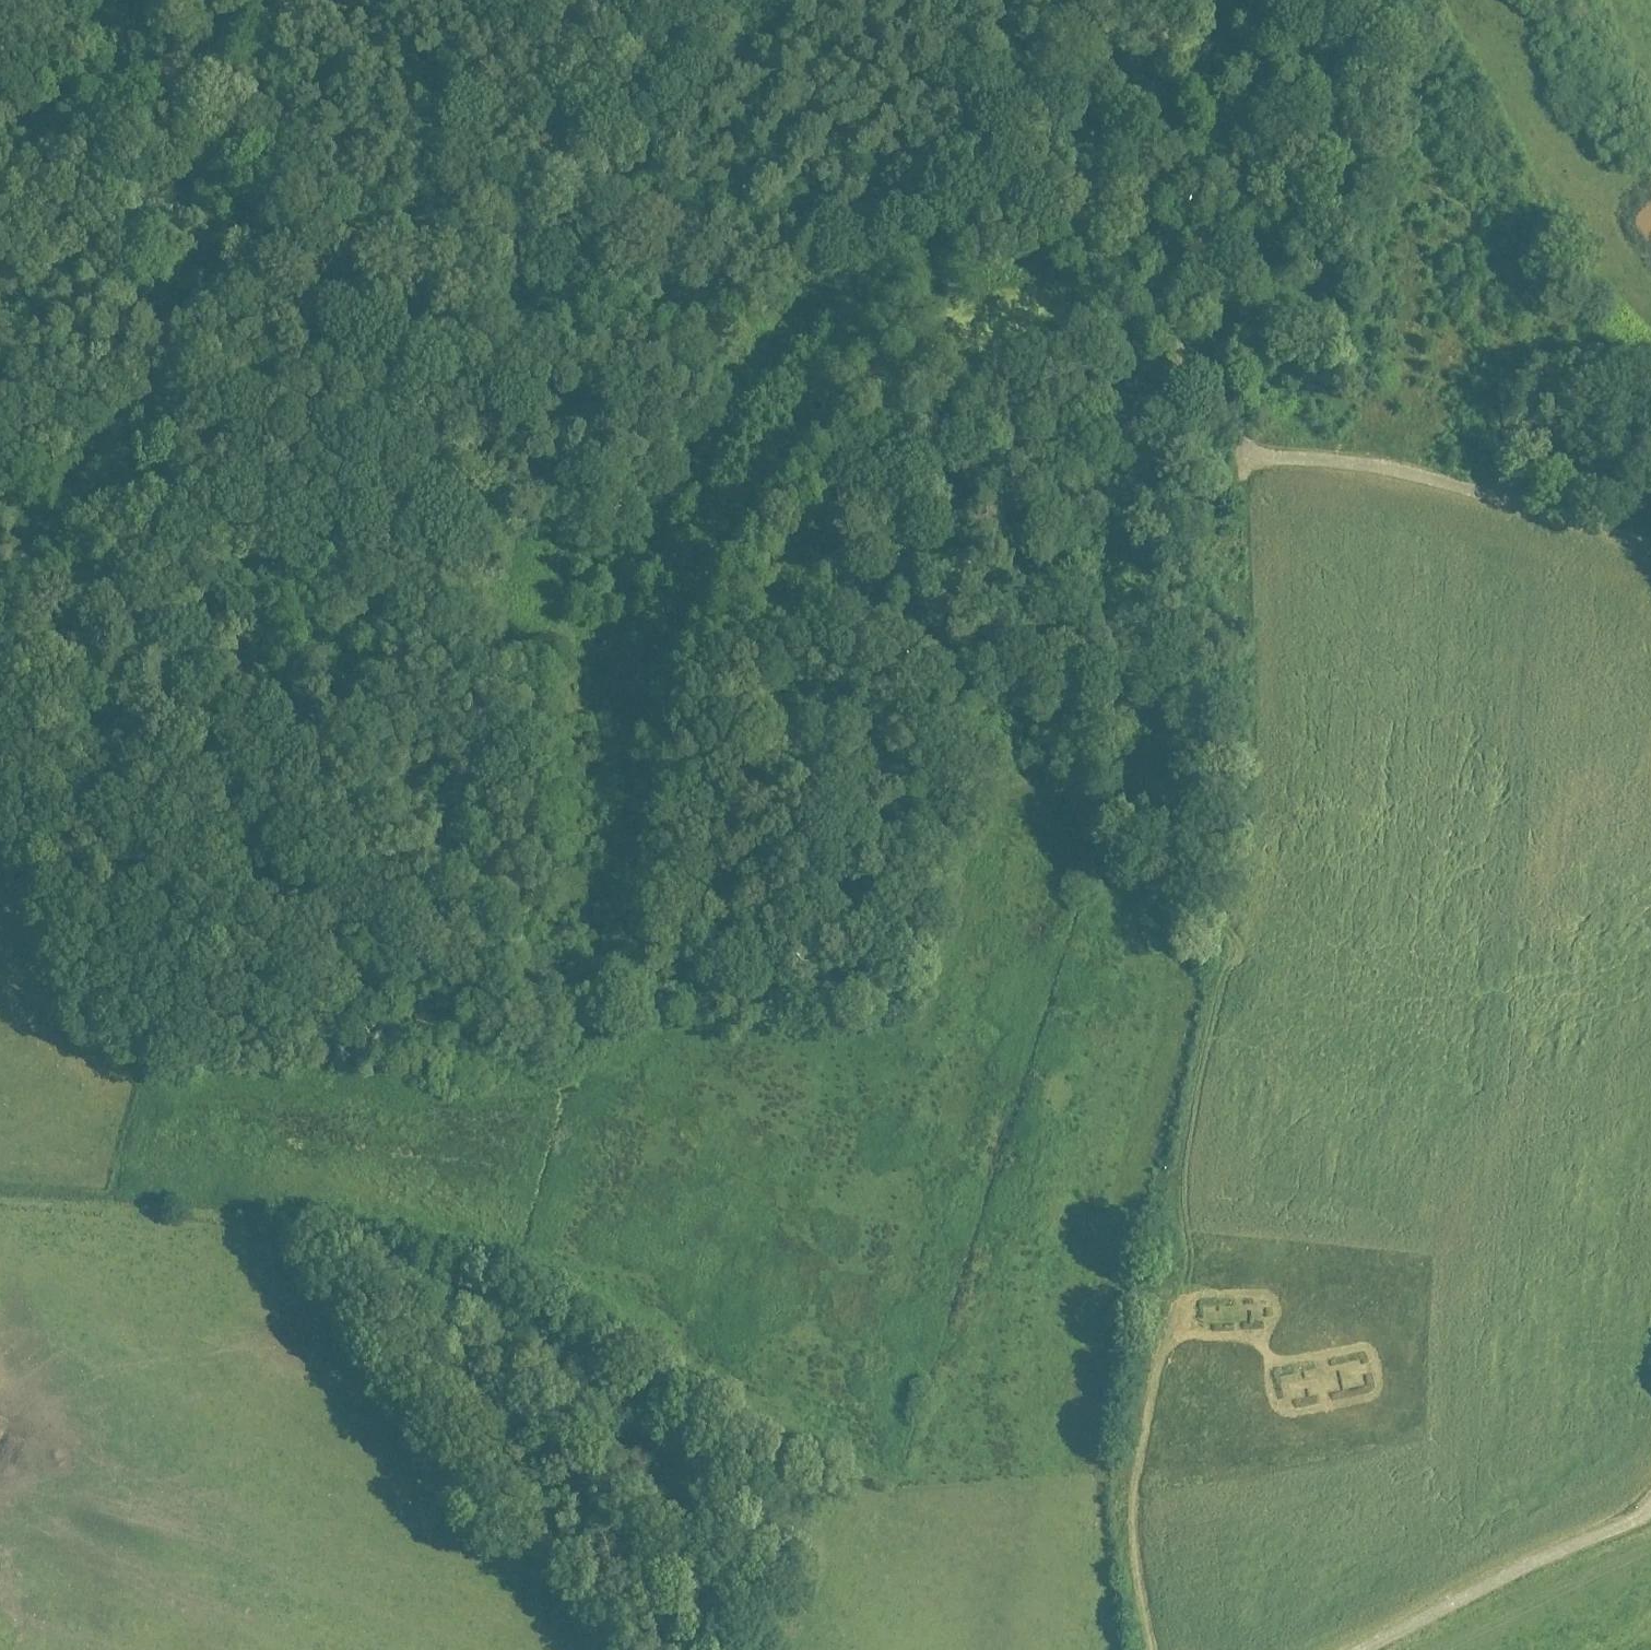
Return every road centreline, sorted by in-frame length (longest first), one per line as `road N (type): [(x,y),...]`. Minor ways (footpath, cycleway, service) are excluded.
road 1 (unclassified): [(1165,0),(1127,258),(1138,292),(1225,415),(1246,459),(1343,464),(1482,494),(1650,548)]
road 2 (track): [(1233,935),(1184,1170),(1190,1268),(1151,1404),(1134,1503),(1152,1649)]
road 3 (unclassified): [(0,199),(182,61),(279,16),(353,0)]
road 4 (unclassified): [(1650,1506),(1362,1649)]

